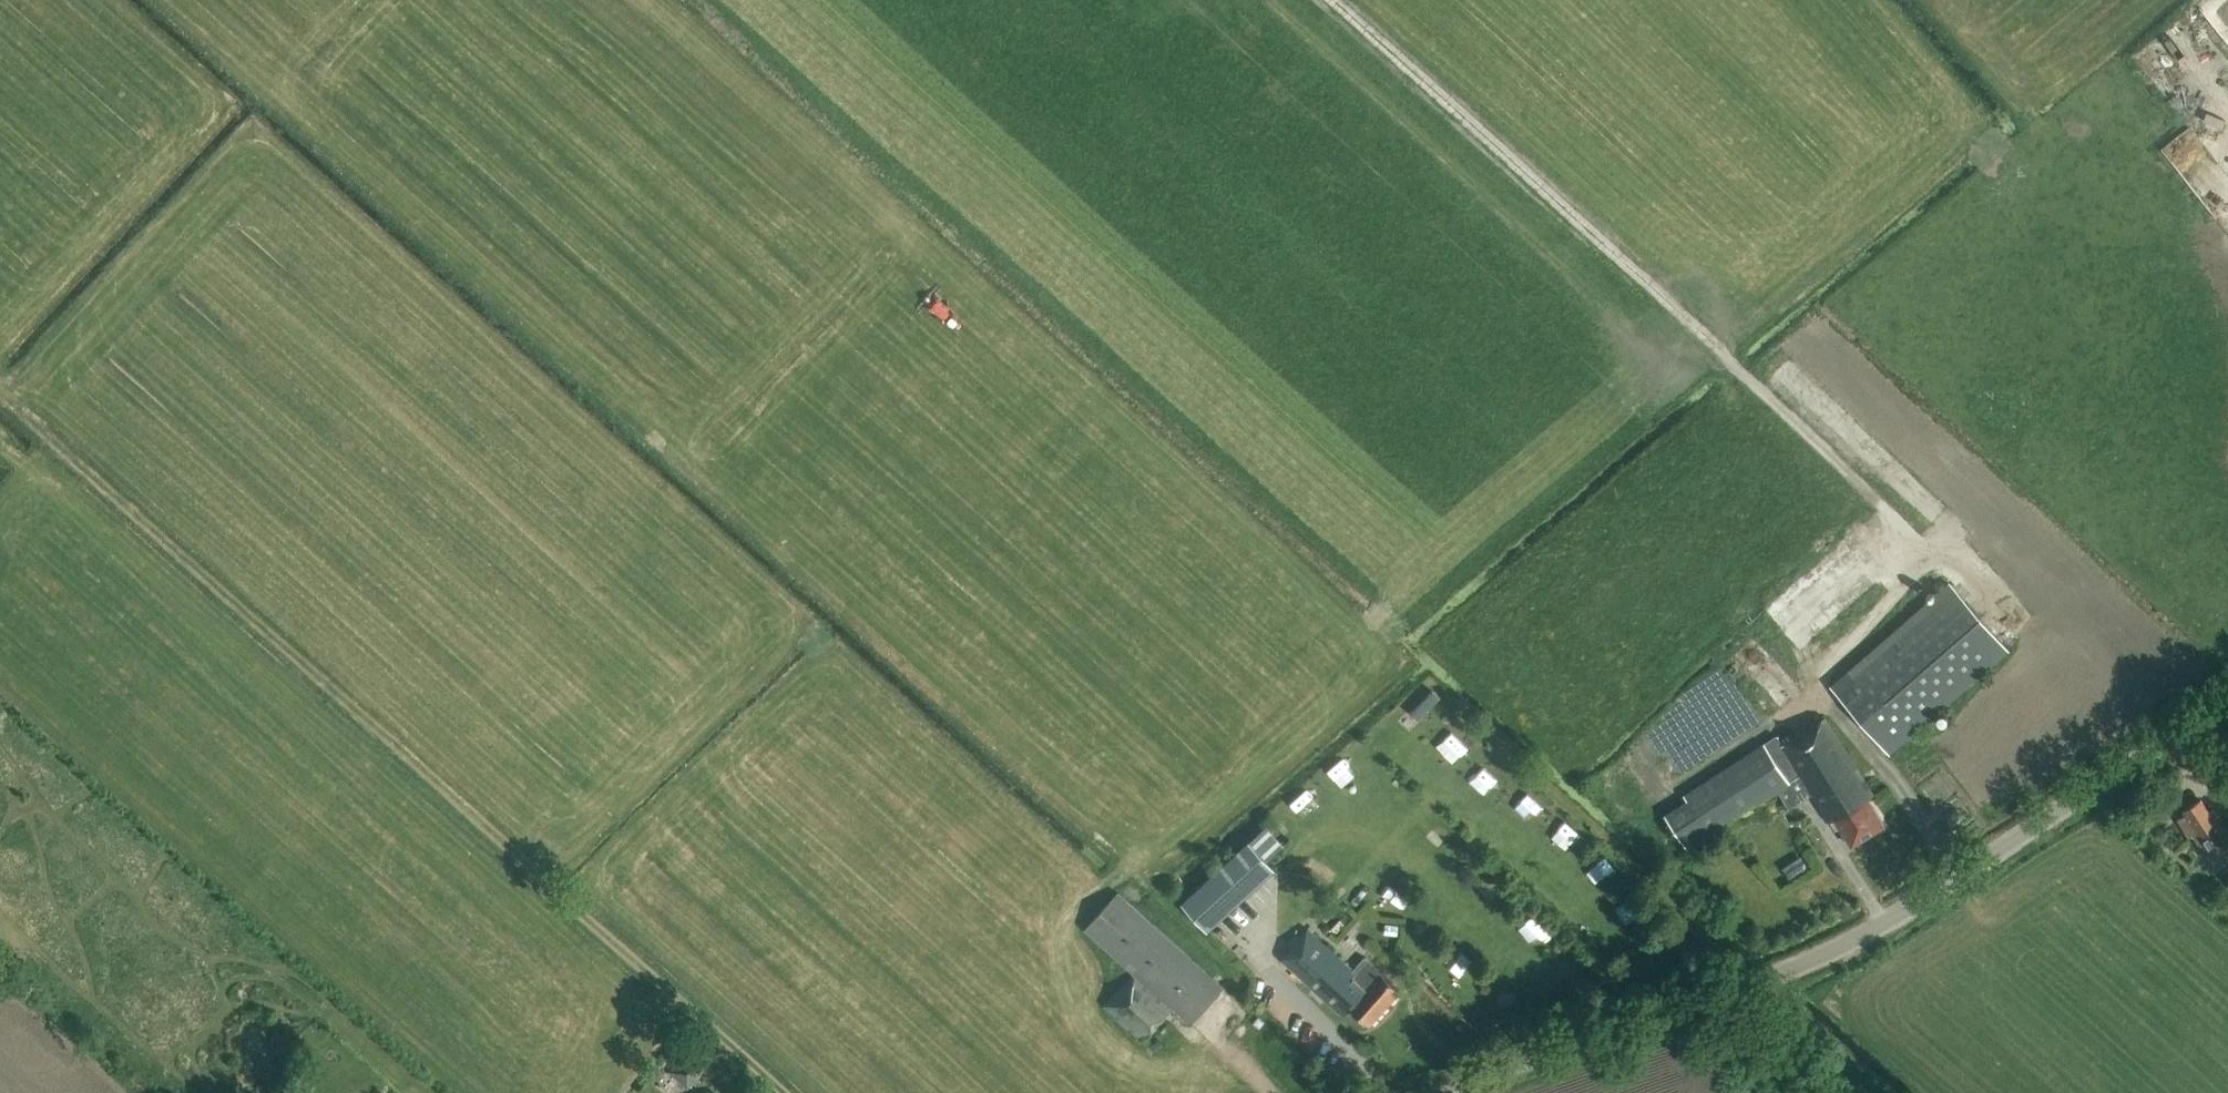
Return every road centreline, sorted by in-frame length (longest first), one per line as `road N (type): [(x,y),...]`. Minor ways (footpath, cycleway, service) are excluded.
road 1 (track): [(0,397),(779,1092)]
road 2 (unclassified): [(1446,1092),(1817,961),(1905,914),(2227,701)]

